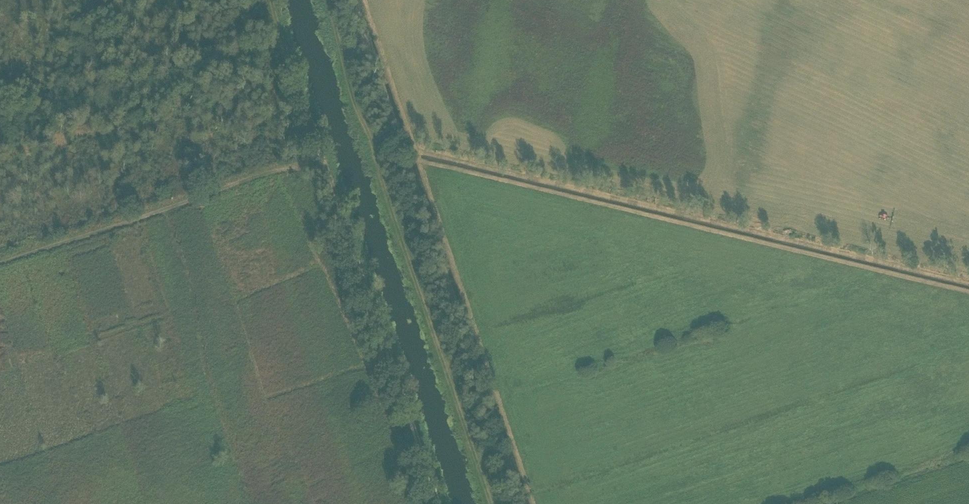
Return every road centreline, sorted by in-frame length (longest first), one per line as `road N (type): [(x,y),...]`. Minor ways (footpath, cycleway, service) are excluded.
road 1 (track): [(325,0),(493,503)]
road 2 (track): [(438,503),(323,161)]
road 3 (track): [(0,258),(323,161)]
road 4 (track): [(323,161),(272,0)]

